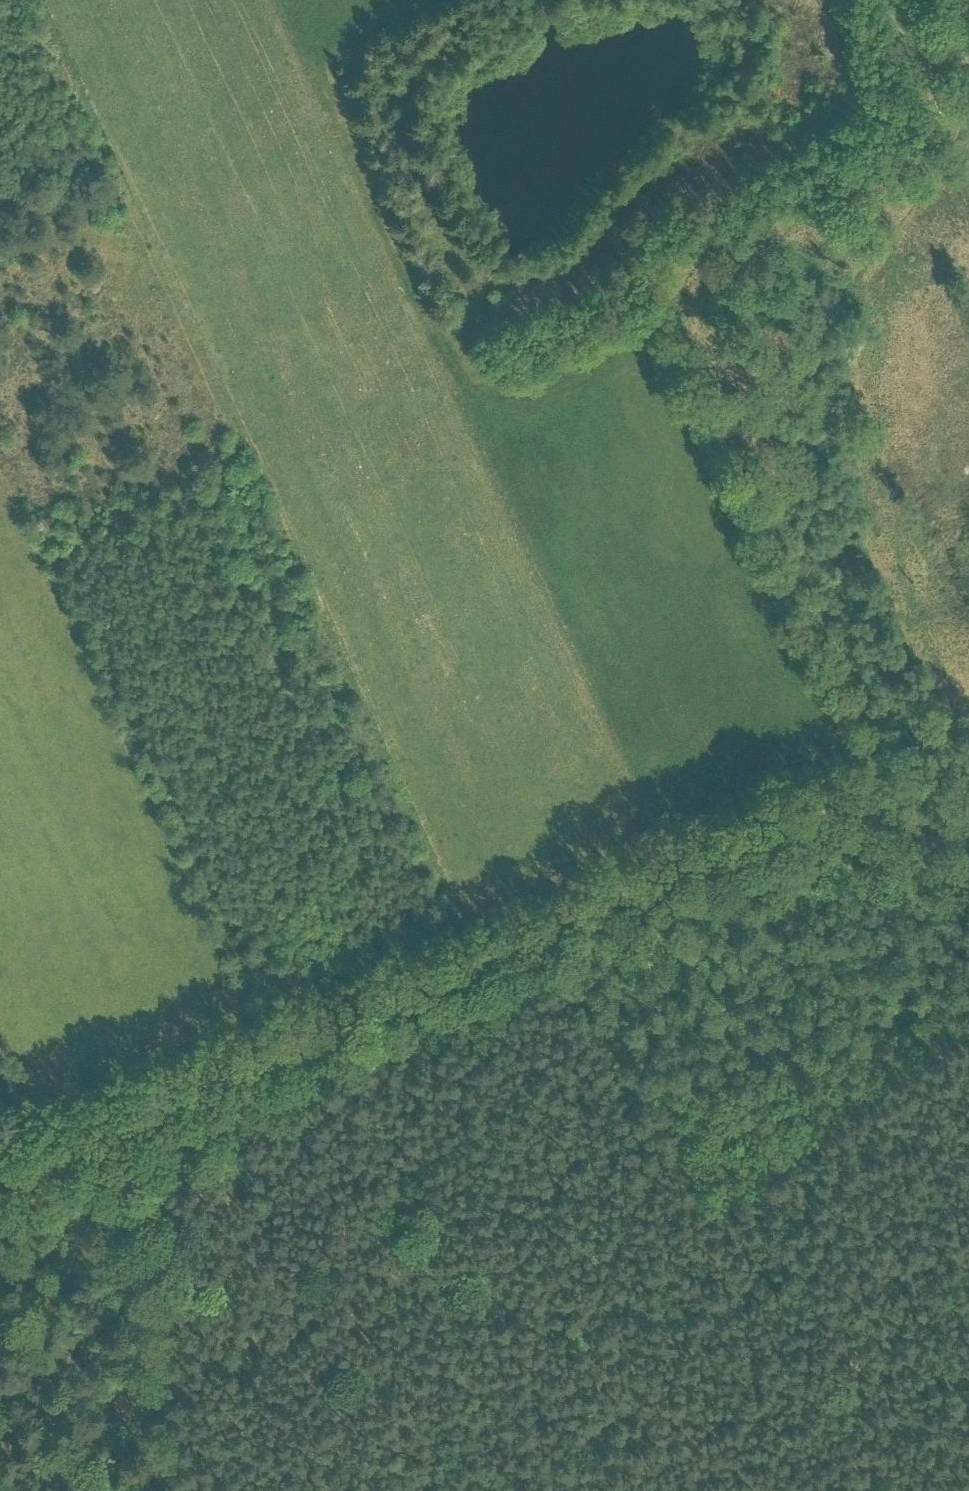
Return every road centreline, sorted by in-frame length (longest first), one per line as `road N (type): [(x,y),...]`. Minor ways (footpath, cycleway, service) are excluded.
road 1 (track): [(0,1167),(776,823),(802,820),(968,877)]
road 2 (track): [(135,1106),(148,1490)]

